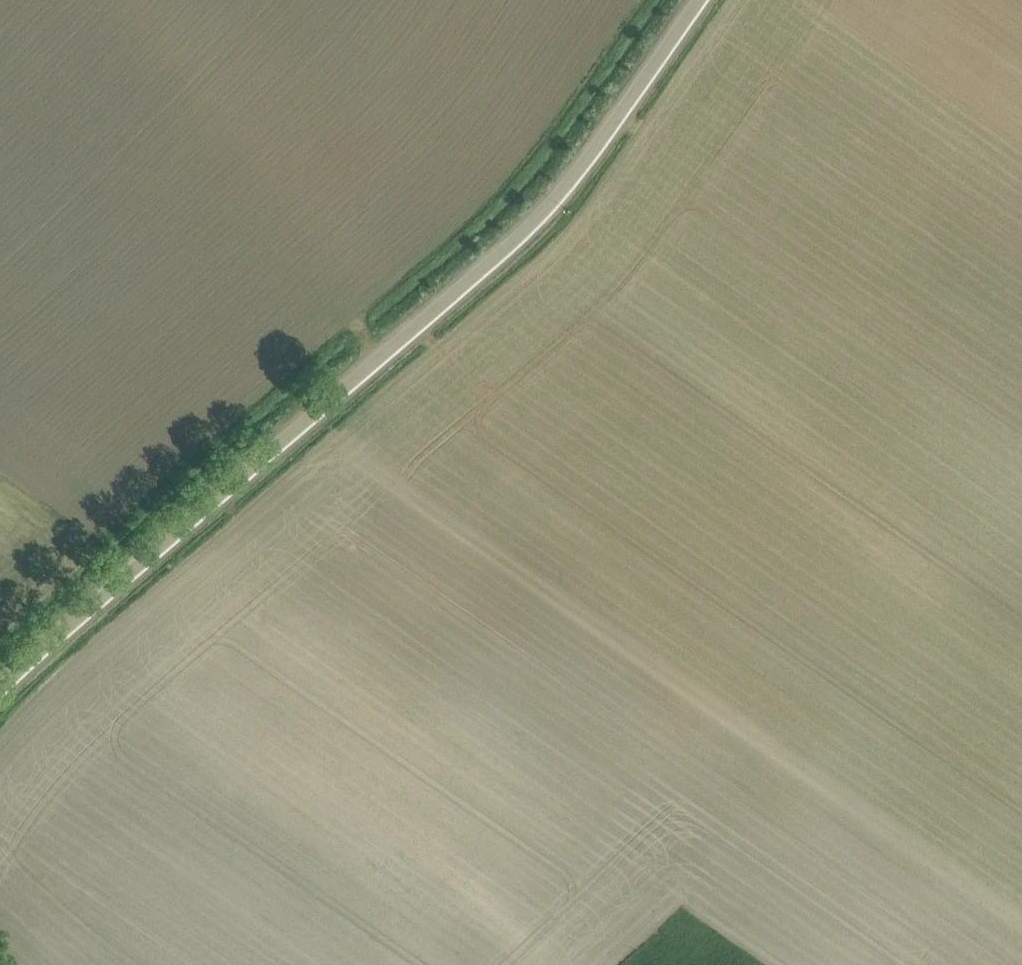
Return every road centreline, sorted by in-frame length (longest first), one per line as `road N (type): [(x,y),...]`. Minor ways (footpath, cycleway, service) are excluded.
road 1 (tertiary): [(0,694),(33,655),(556,193),(635,100),(696,0)]

